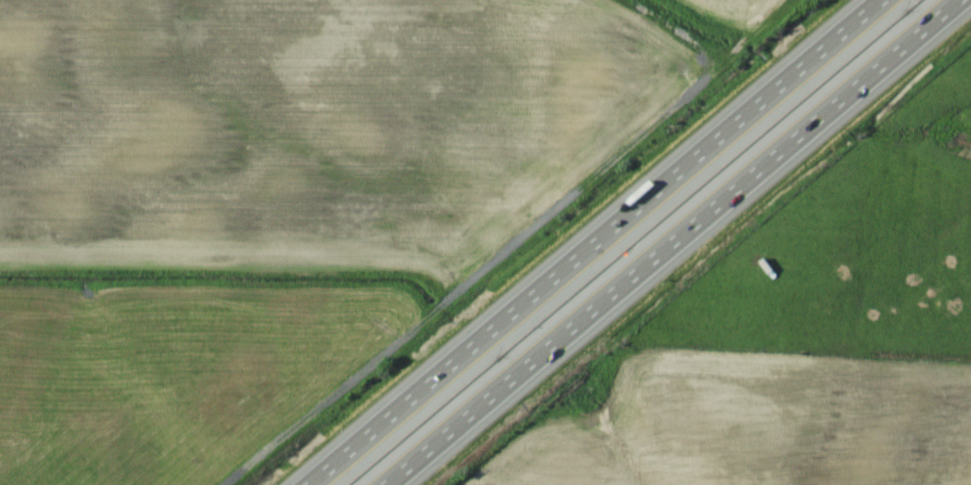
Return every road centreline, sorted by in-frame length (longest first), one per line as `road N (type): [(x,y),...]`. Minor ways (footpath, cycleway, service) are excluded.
road 1 (motorway): [(385,484),(957,0)]
road 2 (motorway): [(880,0),(309,484)]

